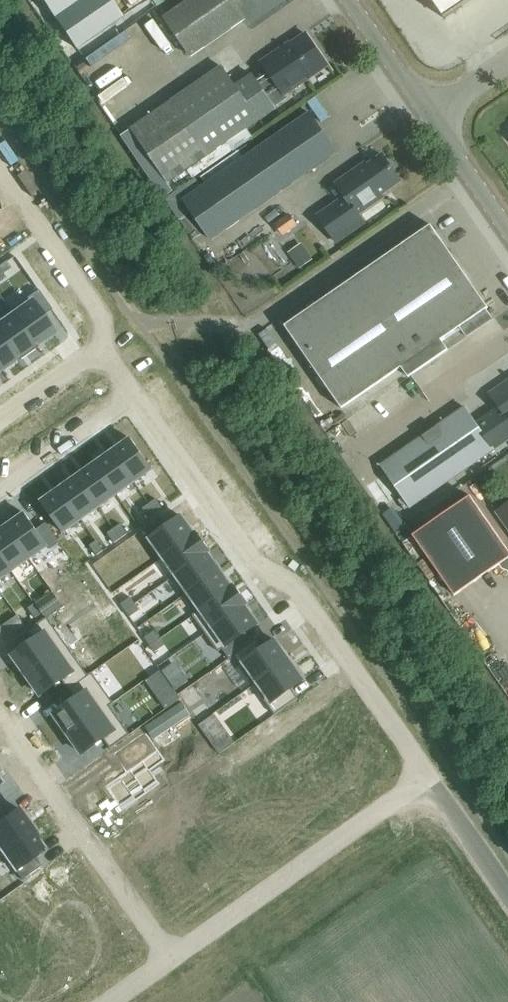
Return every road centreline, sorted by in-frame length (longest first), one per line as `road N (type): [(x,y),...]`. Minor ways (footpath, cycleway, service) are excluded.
road 1 (residential): [(428,780),(305,599),(256,565),(136,395)]
road 2 (residential): [(171,959),(428,780)]
road 3 (residential): [(0,722),(171,959)]
road 4 (residential): [(101,347),(98,312),(0,178)]
road 5 (residential): [(136,395),(0,491)]
road 6 (unclassified): [(428,780),(507,896)]
road 7 (tertiary): [(432,114),(353,0)]
road 8 (tertiary): [(507,229),(432,114)]
road 9 (residential): [(0,418),(101,347)]

